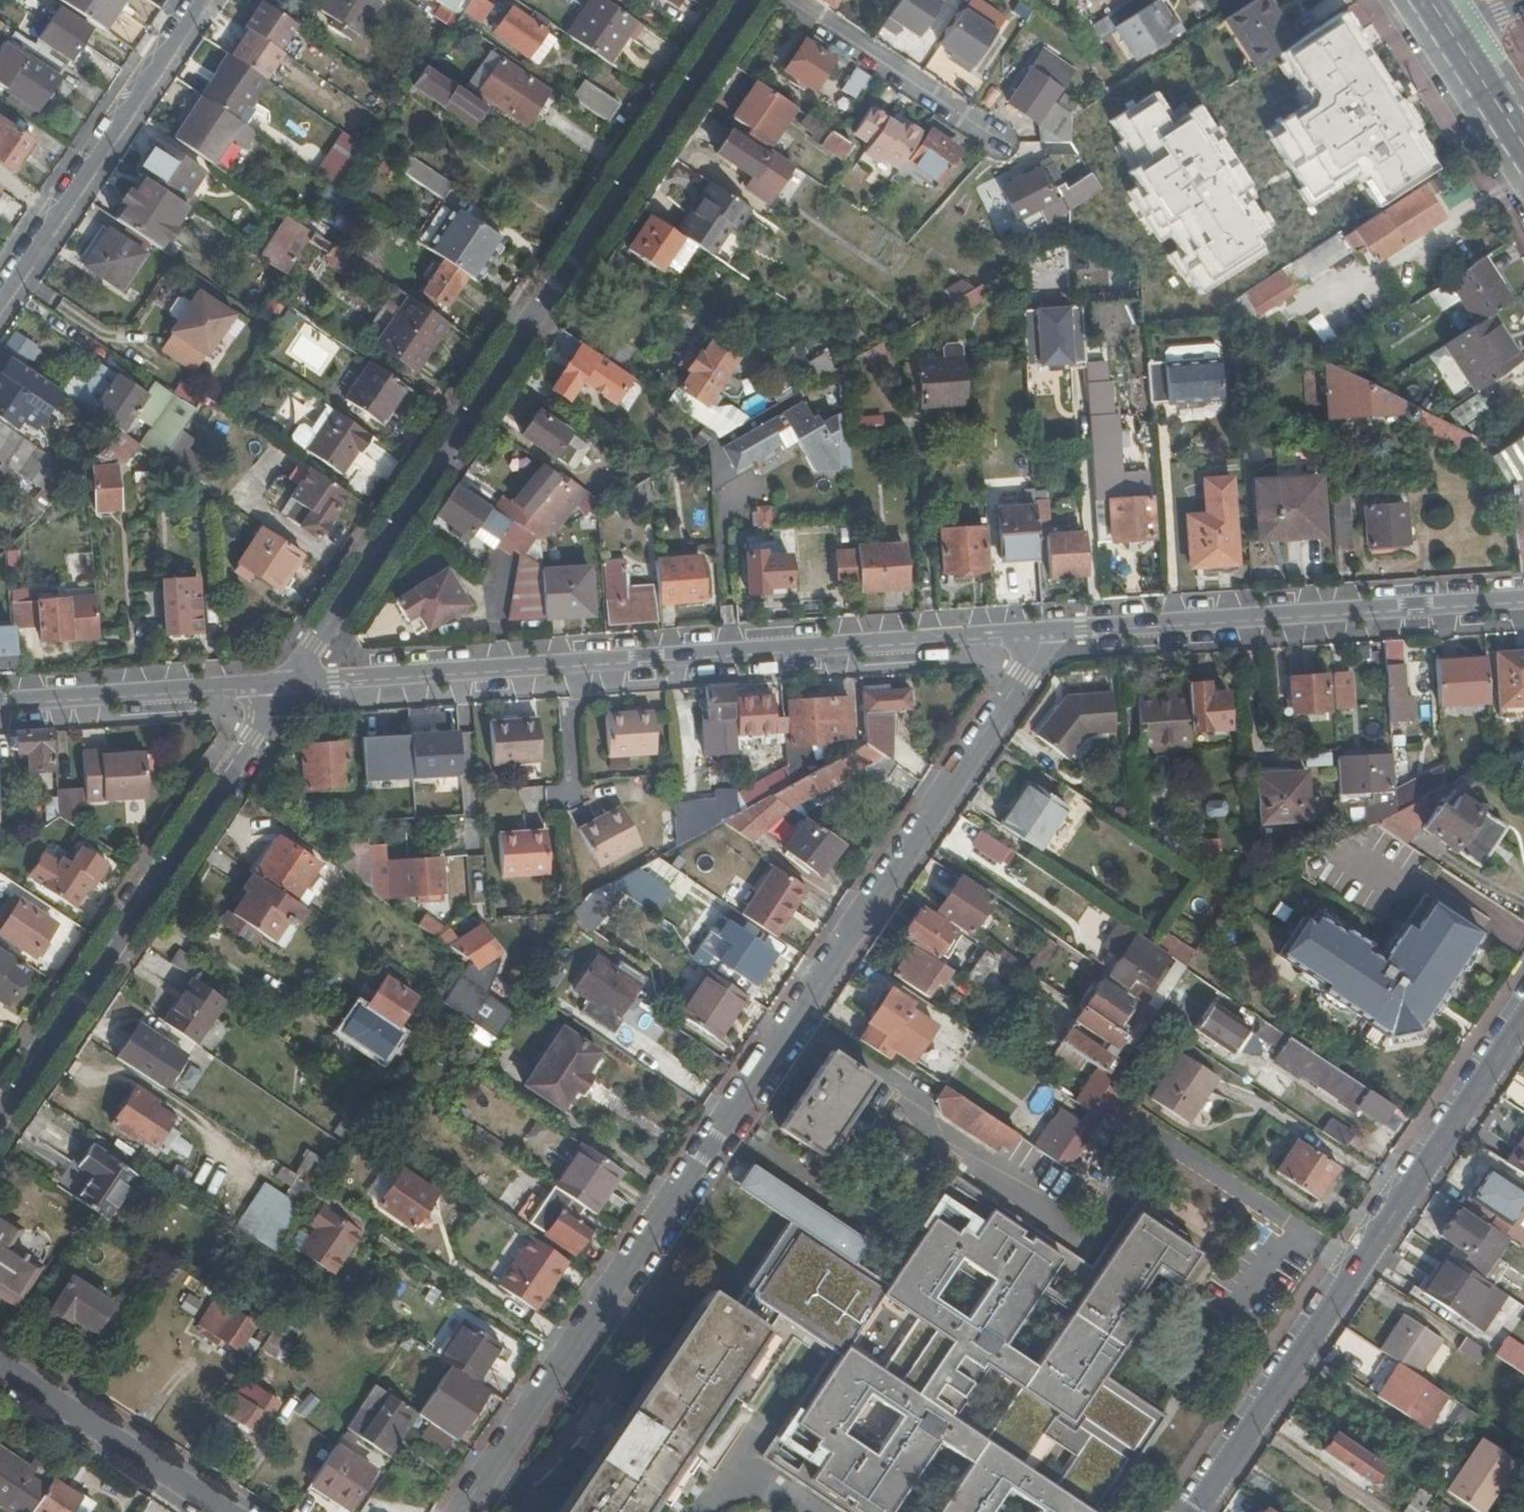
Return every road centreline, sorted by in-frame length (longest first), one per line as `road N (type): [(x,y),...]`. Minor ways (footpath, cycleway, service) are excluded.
road 1 (residential): [(463,1511),(1050,632)]
road 2 (residential): [(289,686),(742,0)]
road 3 (residential): [(1050,632),(289,686)]
road 4 (residential): [(1194,1511),(1523,1017)]
road 5 (residential): [(0,1116),(289,686)]
road 6 (residential): [(1523,601),(1050,632)]
road 7 (residential): [(203,0),(0,302)]
road 8 (residential): [(289,686),(0,704)]
road 9 (residential): [(0,1364),(229,1511)]
road 10 (residential): [(783,0),(999,142)]
road 11 (primary): [(1406,0),(1523,186)]

